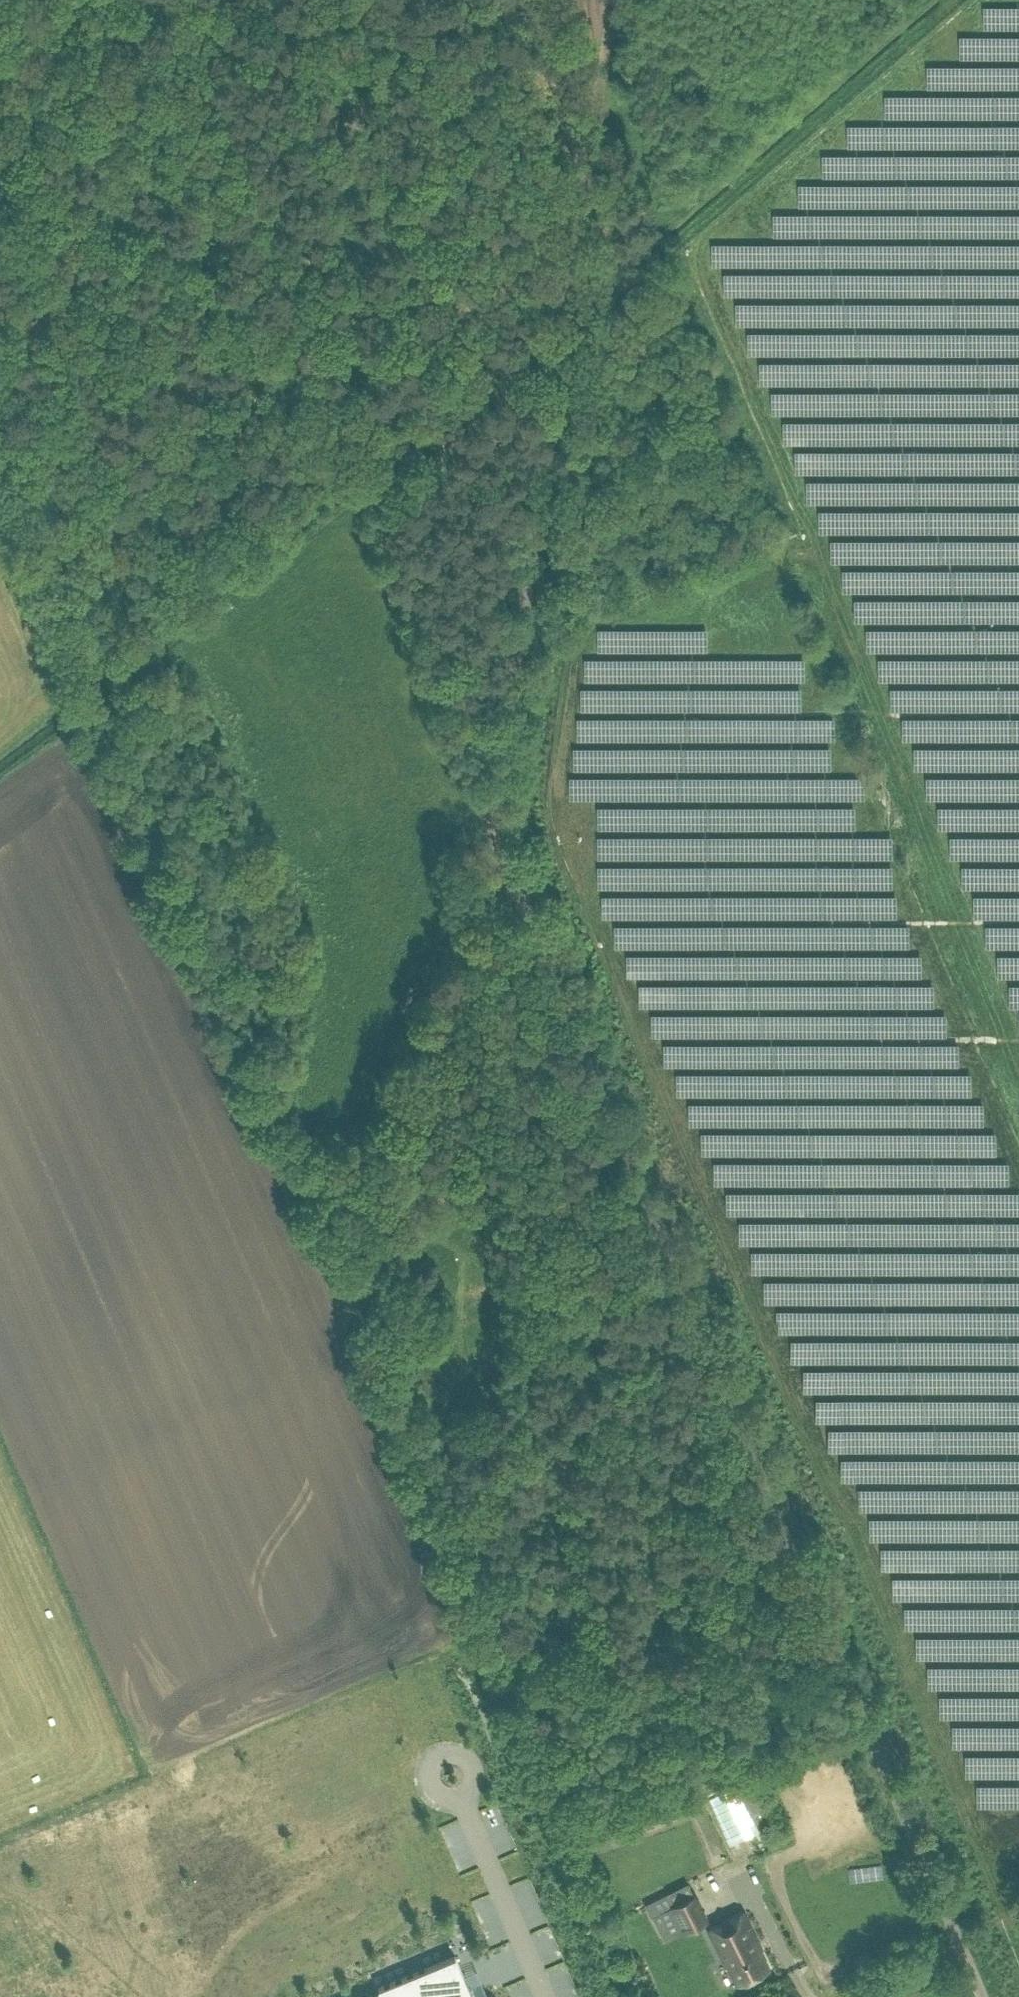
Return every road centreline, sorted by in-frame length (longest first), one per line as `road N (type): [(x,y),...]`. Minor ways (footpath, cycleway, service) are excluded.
road 1 (unclassified): [(983,1996),(494,838),(614,0)]
road 2 (track): [(576,244),(513,264),(392,352),(298,369),(196,356),(121,336),(0,260)]
road 3 (track): [(492,827),(352,1313)]
road 4 (track): [(596,1077),(470,1043),(435,1044),(322,1106),(245,1080)]

